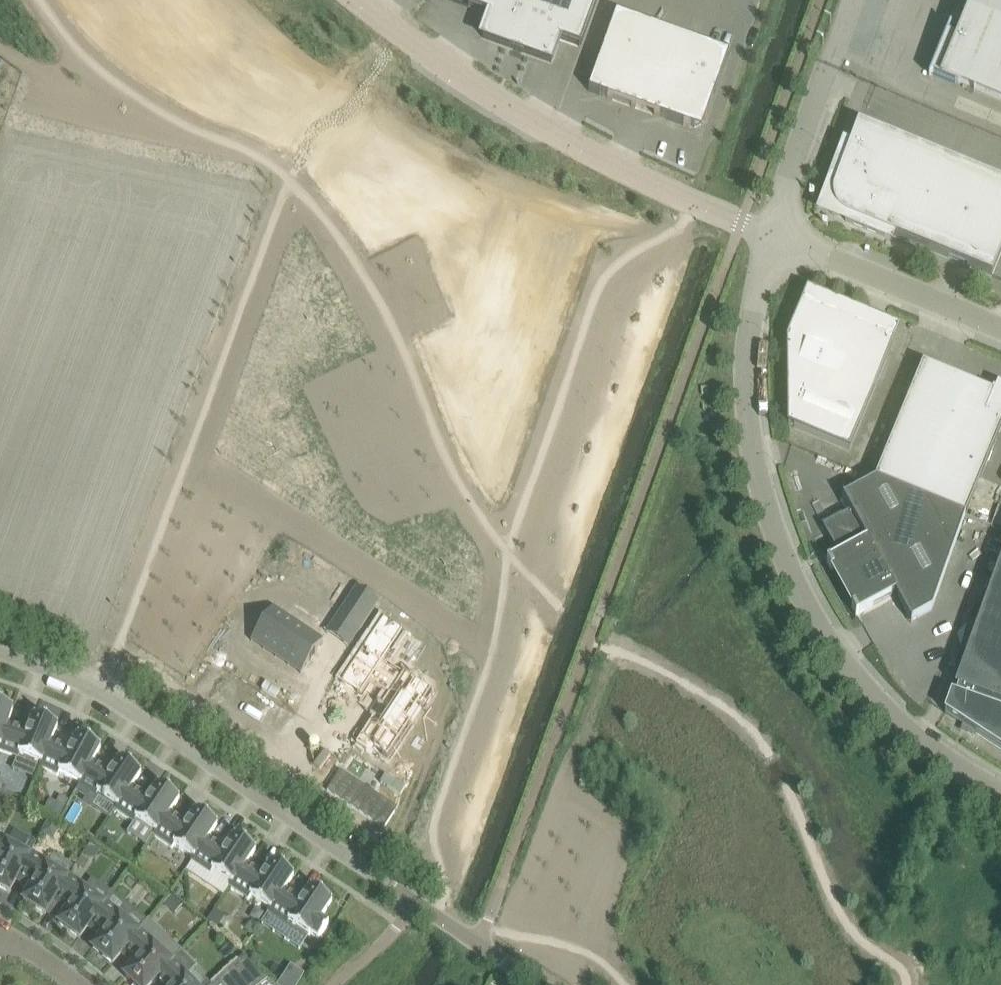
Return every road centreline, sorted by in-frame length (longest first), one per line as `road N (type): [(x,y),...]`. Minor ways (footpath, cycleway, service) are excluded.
road 1 (unclassified): [(775,236),(751,349),(755,452),(807,608),(907,727),(1000,793)]
road 2 (unclassified): [(543,984),(118,703),(0,653)]
road 3 (unclassified): [(366,0),(476,83),(584,147),(775,236)]
road 4 (unclassified): [(775,236),(1000,329)]

